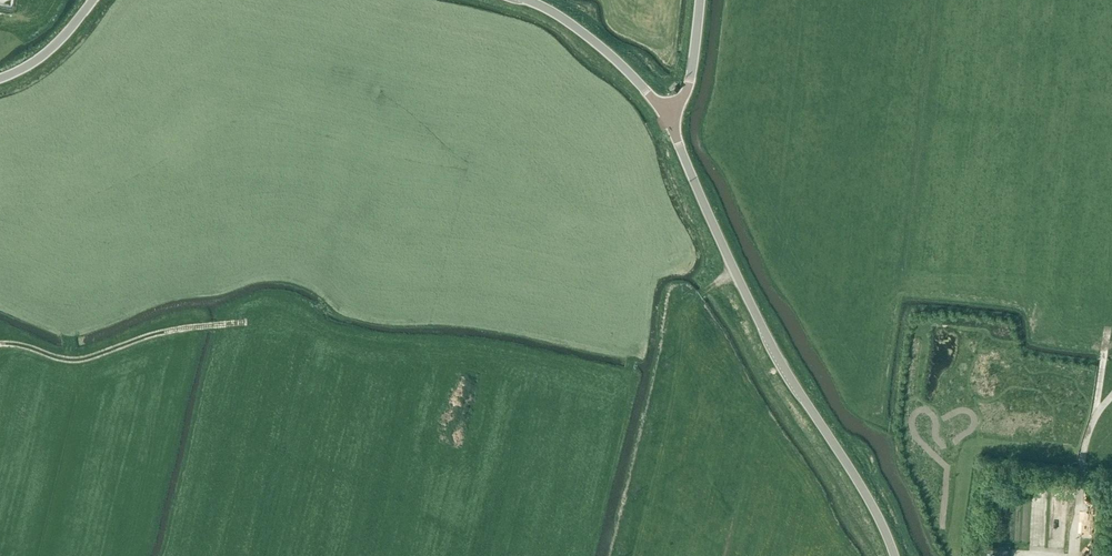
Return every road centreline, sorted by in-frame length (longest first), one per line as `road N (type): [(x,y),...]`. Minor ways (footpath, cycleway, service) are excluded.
road 1 (tertiary): [(894,555),(757,319),(664,112)]
road 2 (track): [(0,345),(77,362),(171,332),(246,322)]
road 3 (tertiary): [(528,0),(597,44),(664,112)]
road 4 (track): [(1075,555),(1086,441),(1111,397)]
road 5 (tertiary): [(0,79),(61,39),(92,0)]
road 6 (tertiary): [(664,112),(687,89),(700,0)]

